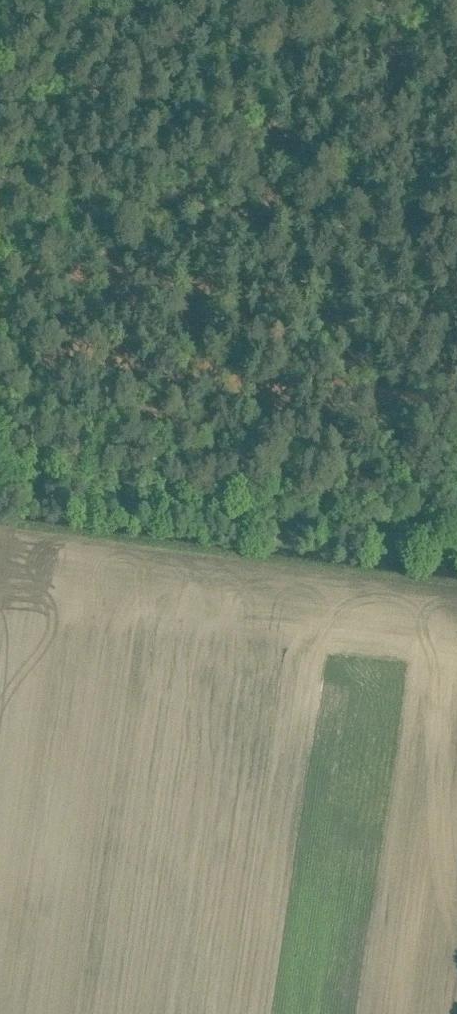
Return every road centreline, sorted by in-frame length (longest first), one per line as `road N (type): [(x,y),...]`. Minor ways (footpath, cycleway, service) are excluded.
road 1 (track): [(0,488),(456,555)]

